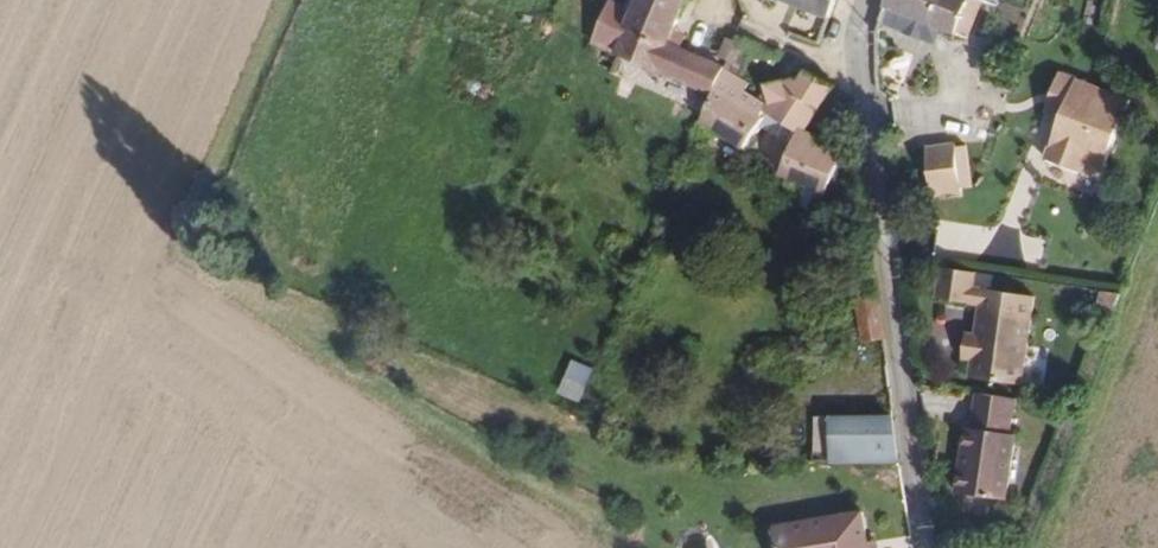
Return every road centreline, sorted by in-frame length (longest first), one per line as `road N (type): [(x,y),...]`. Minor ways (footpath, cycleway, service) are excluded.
road 1 (unclassified): [(929,547),(860,31),(870,0)]

